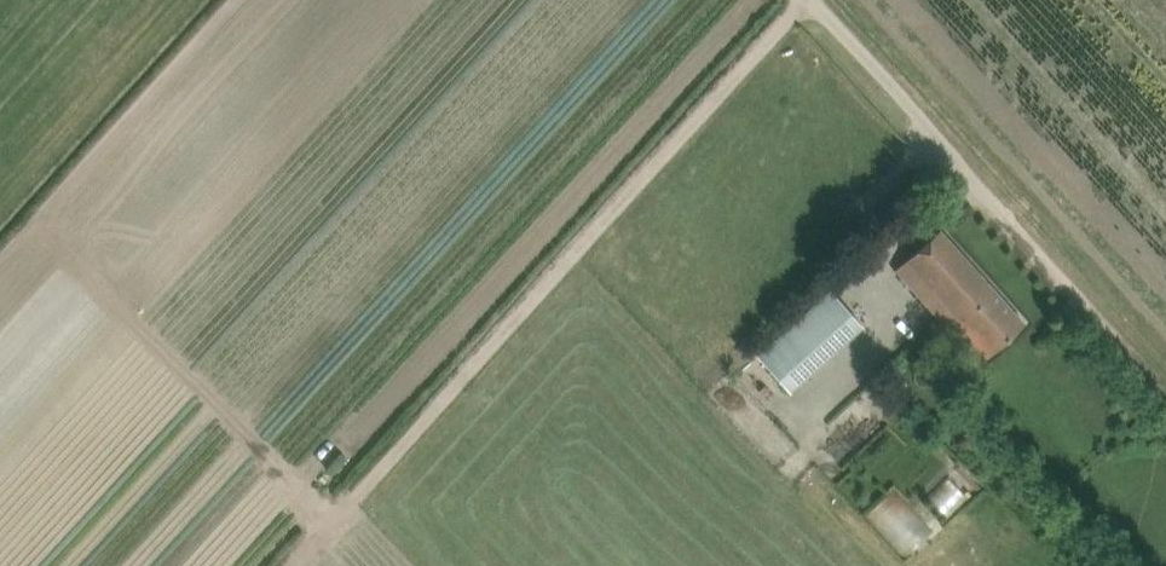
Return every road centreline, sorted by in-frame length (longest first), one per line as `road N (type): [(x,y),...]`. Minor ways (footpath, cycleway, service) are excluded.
road 1 (unclassified): [(1165,399),(804,0)]

